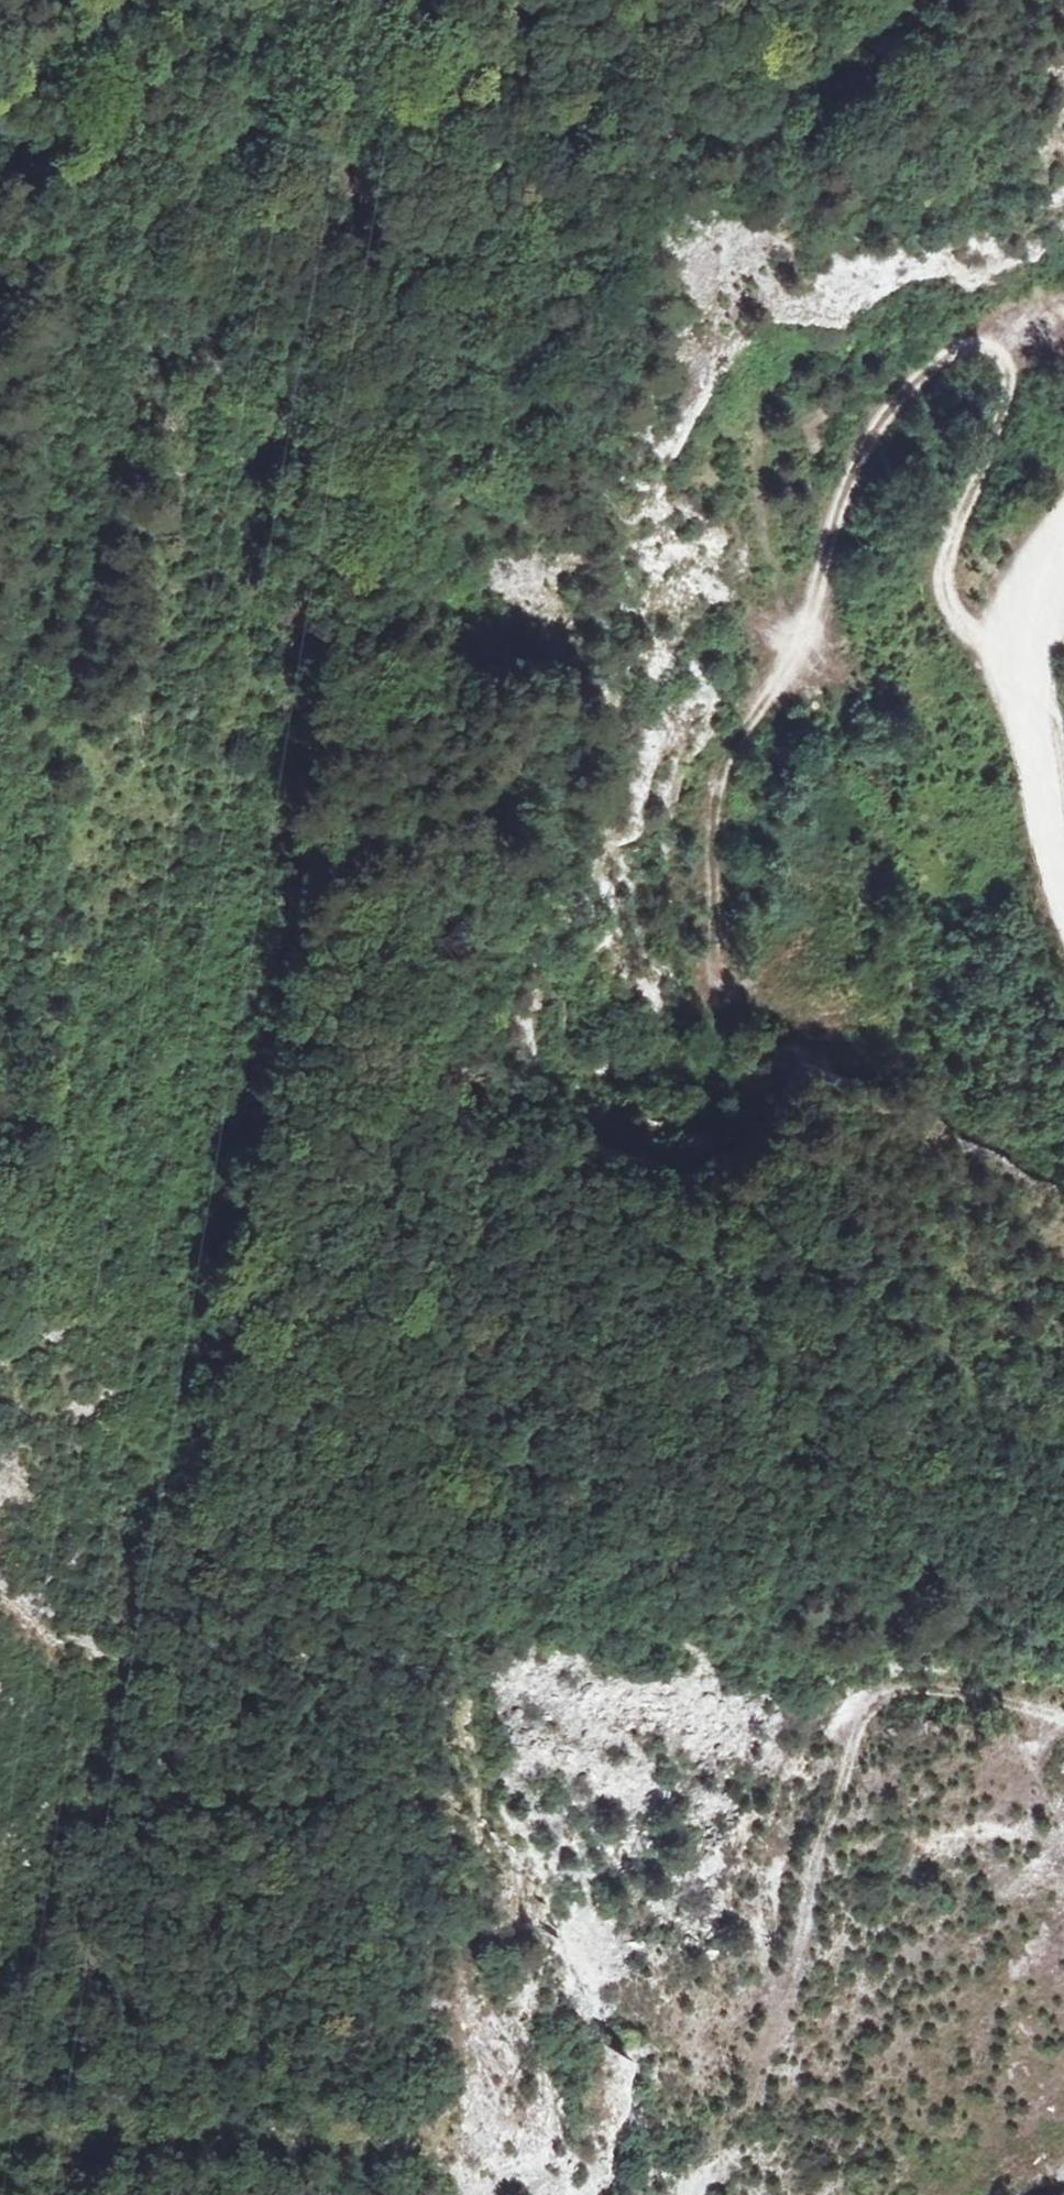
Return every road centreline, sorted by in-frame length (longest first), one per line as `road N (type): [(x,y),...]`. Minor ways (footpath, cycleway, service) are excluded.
road 1 (track): [(1063,1720),(917,1694),(885,1699),(867,1716),(825,1831),(793,1989)]
road 2 (track): [(1063,896),(1042,828),(1027,672),(1048,564),(1063,531)]

